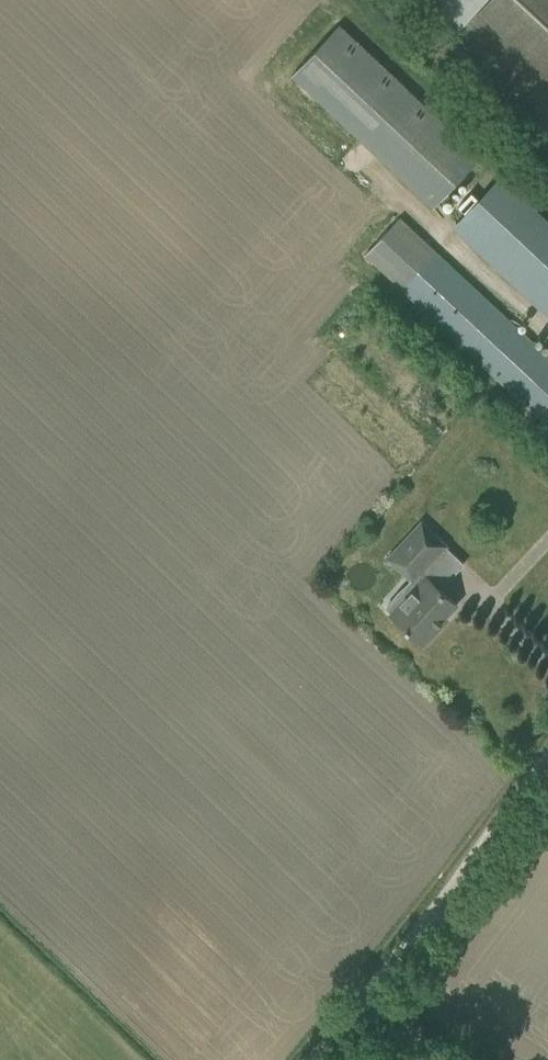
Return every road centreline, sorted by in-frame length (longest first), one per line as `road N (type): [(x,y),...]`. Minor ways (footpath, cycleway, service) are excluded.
road 1 (unclassified): [(318,1059),(465,888),(547,772)]

